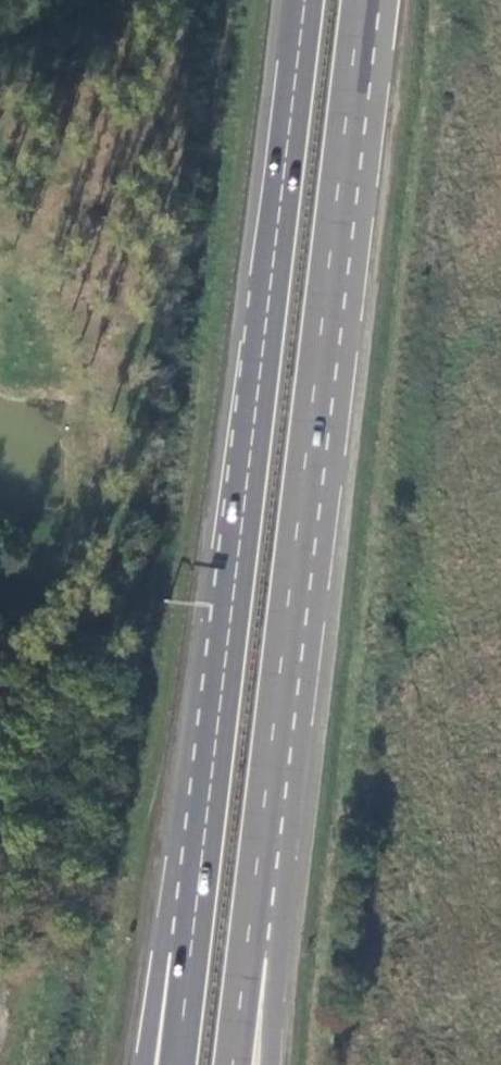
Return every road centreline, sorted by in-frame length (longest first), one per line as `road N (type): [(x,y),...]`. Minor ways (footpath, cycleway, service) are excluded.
road 1 (trunk): [(305,0),(225,649)]
road 2 (trunk): [(287,613),(361,0)]
road 3 (trunk): [(233,1064),(287,613)]
road 4 (trunk): [(270,1064),(287,613)]
road 5 (trunk): [(225,649),(144,1064)]
road 6 (trunk): [(225,649),(178,1064)]
road 7 (track): [(0,48),(128,0)]

